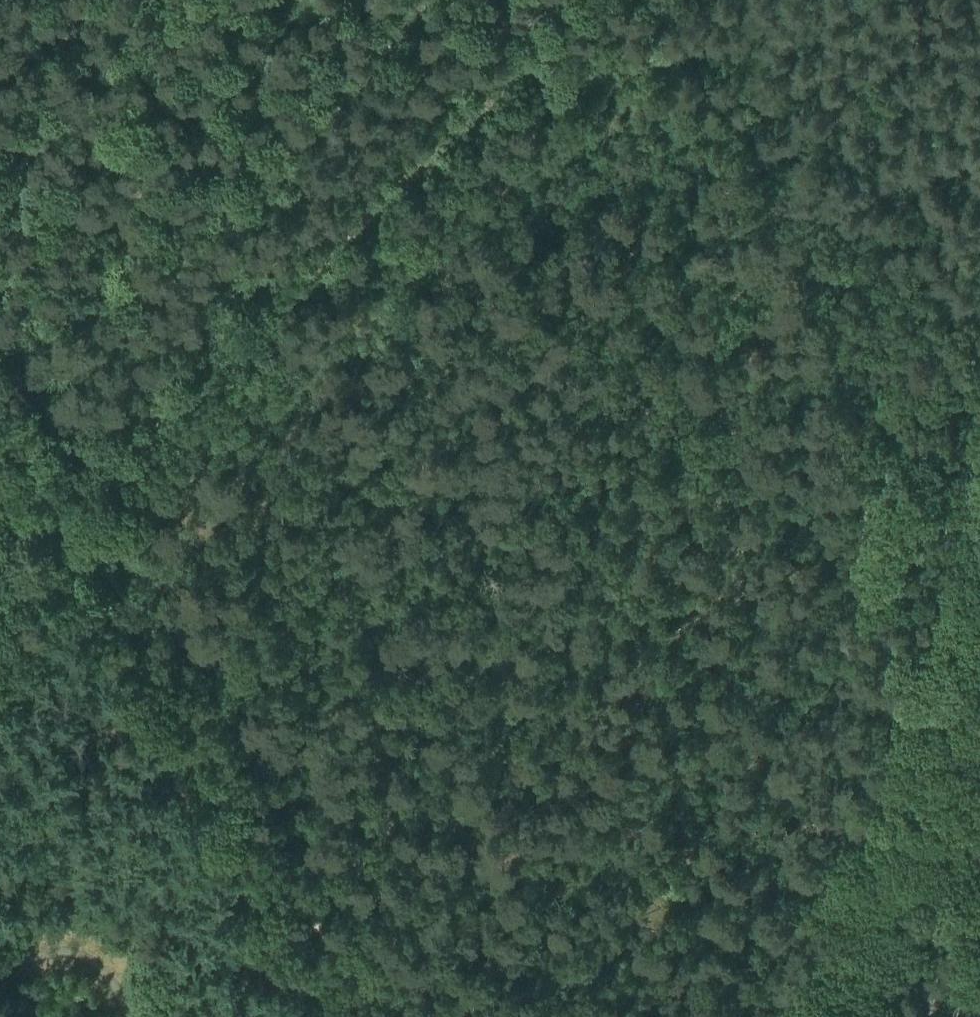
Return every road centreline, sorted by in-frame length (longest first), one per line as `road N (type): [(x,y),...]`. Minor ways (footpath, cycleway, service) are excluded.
road 1 (track): [(584,0),(62,499)]
road 2 (track): [(57,527),(352,1016)]
road 3 (track): [(816,1014),(979,635)]
road 4 (track): [(0,380),(62,499)]

